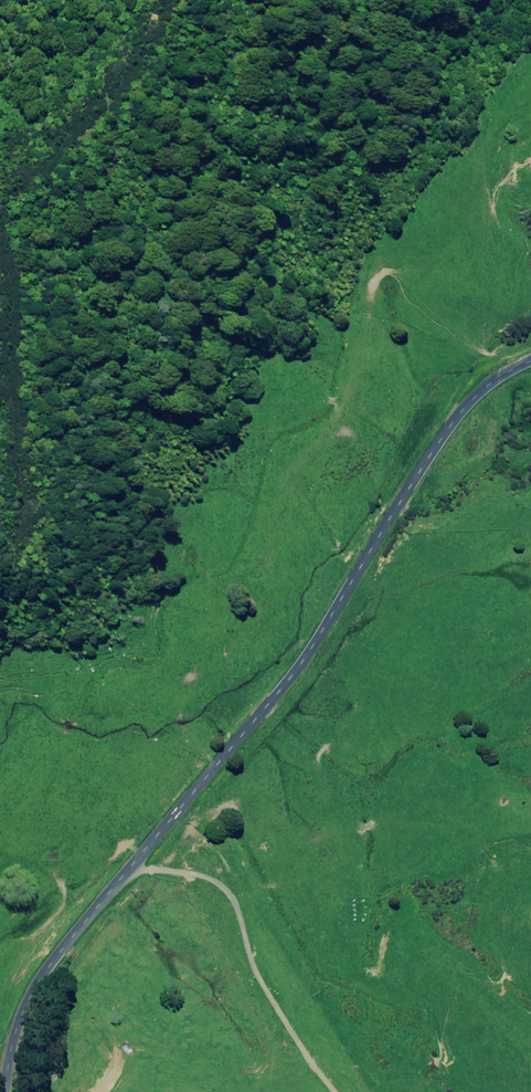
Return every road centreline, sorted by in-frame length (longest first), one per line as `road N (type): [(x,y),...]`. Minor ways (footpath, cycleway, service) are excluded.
road 1 (unclassified): [(14,1091),(15,1048),(46,970),(289,682),(459,411),(496,367),(530,355)]
road 2 (track): [(150,0),(57,111),(0,245)]
road 3 (track): [(0,742),(24,768),(87,922)]
road 4 (track): [(0,287),(11,422),(0,445)]

